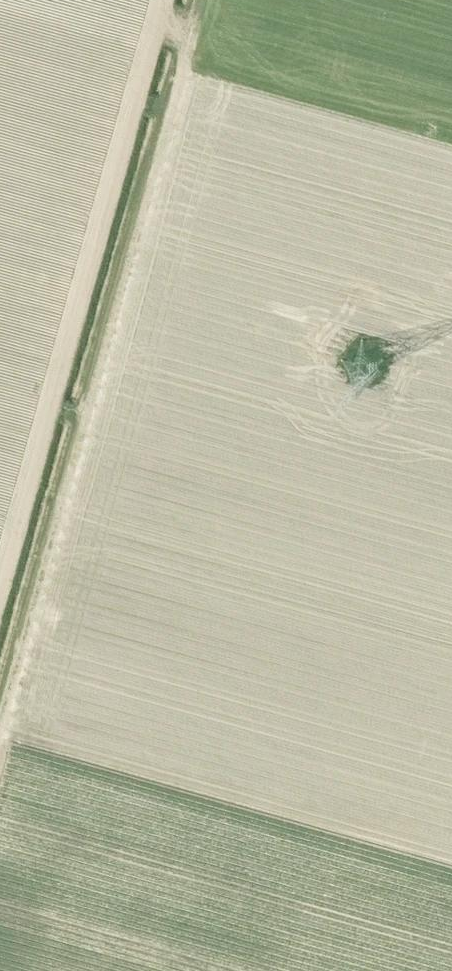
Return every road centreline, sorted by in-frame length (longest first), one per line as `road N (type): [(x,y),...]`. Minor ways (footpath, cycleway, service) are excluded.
road 1 (track): [(0,723),(193,29),(155,20)]
road 2 (track): [(0,577),(160,0)]

